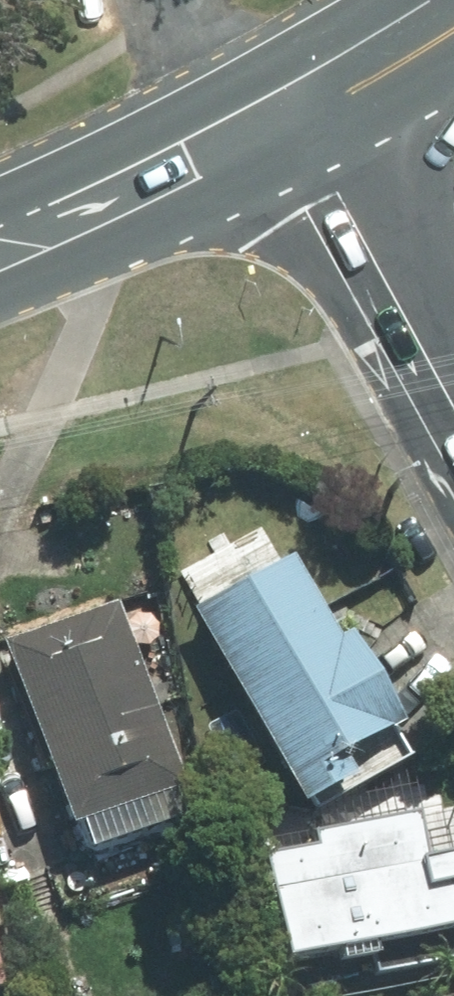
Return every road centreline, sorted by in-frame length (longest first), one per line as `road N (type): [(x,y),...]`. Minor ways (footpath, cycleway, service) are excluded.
road 1 (secondary): [(272,127),(363,251),(453,412)]
road 2 (secondary): [(272,127),(0,254)]
road 3 (secondary): [(453,22),(272,127)]

